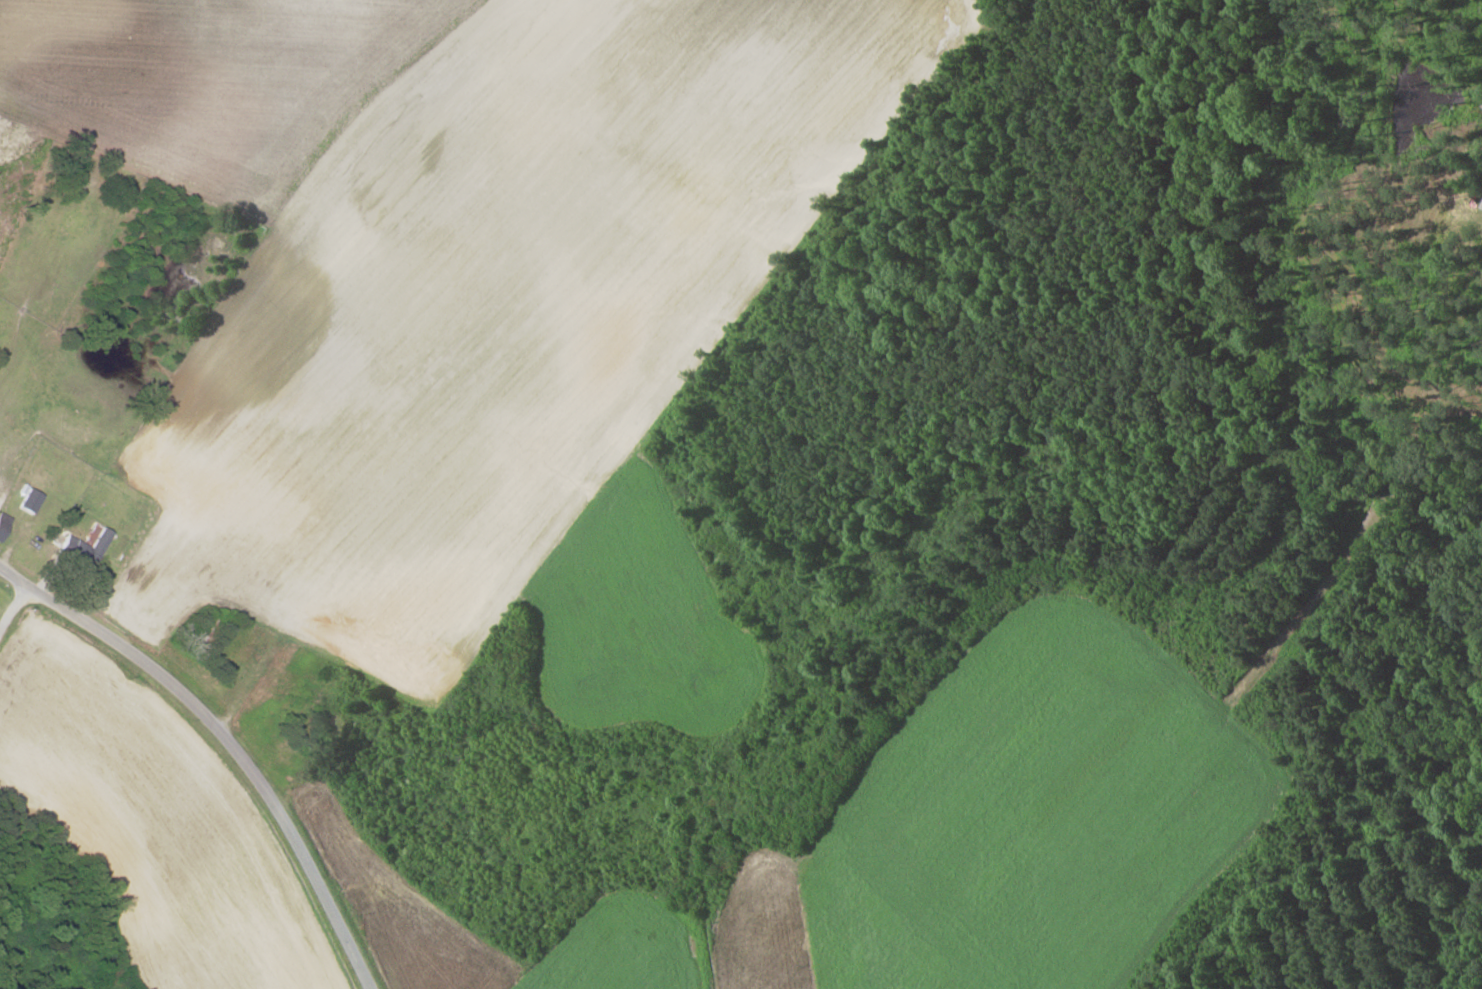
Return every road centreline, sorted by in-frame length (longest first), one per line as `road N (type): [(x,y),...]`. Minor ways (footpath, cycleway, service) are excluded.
road 1 (residential): [(357,988),(314,893),(314,872),(267,788),(148,679),(101,658),(0,579)]

